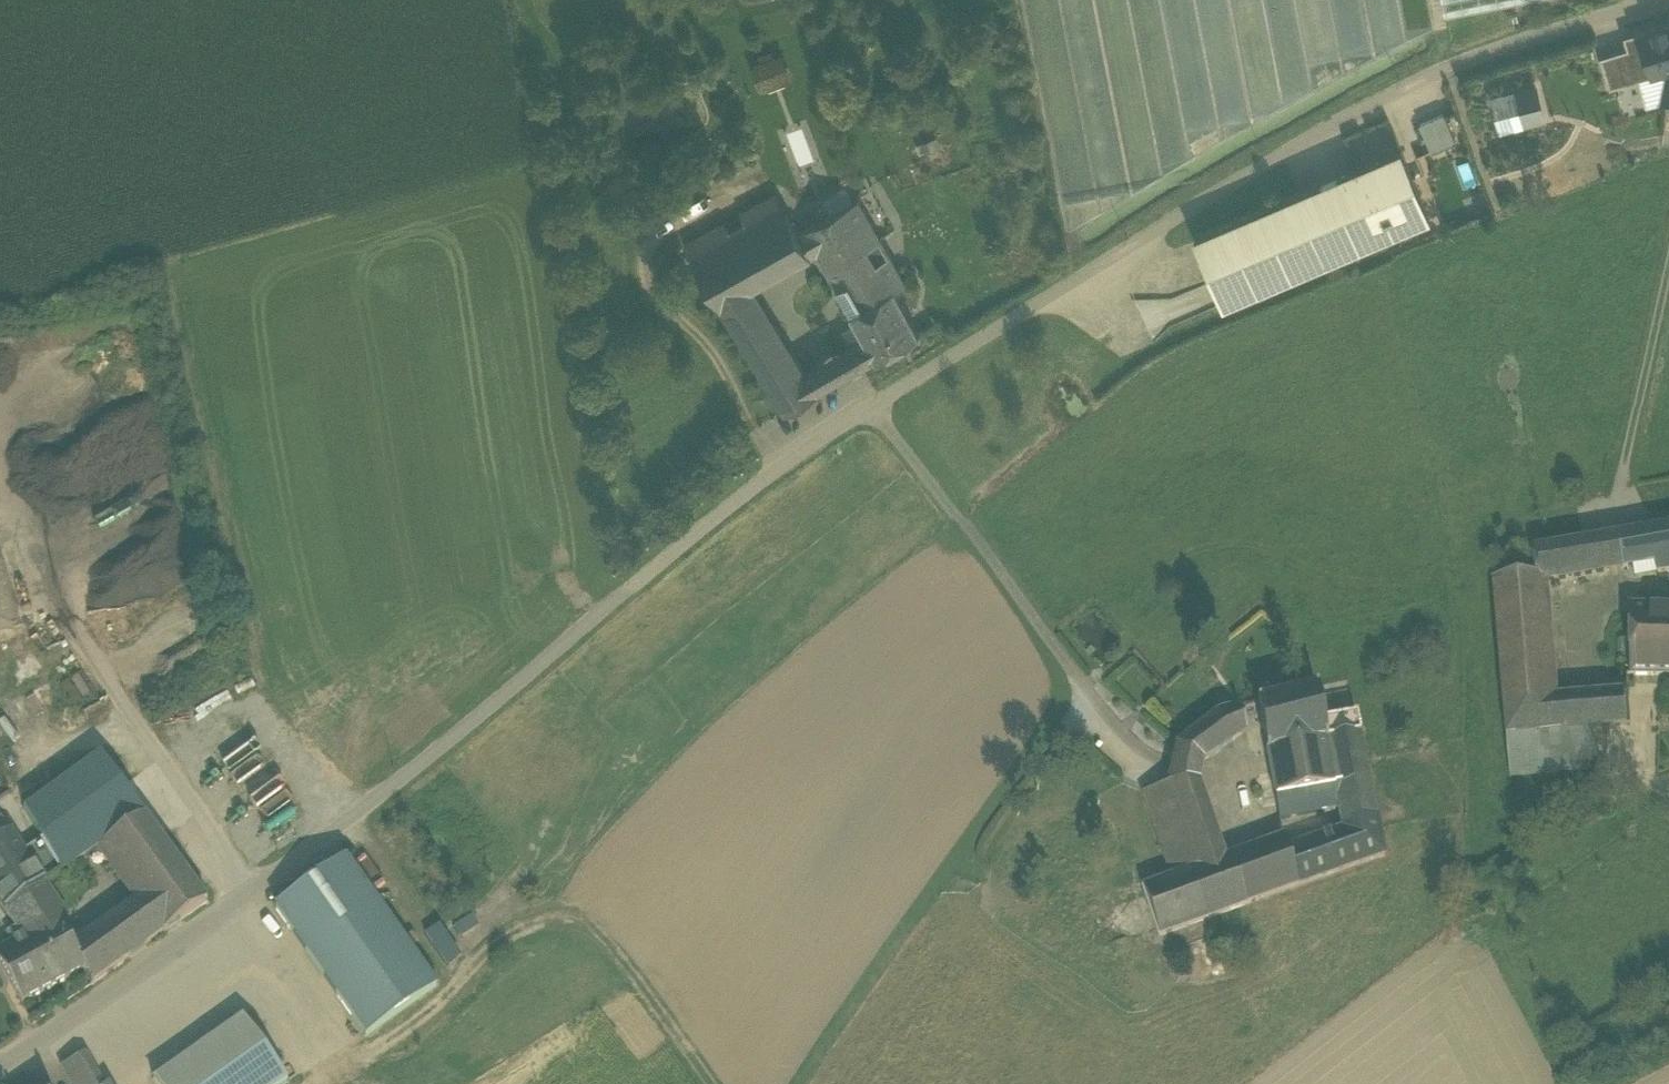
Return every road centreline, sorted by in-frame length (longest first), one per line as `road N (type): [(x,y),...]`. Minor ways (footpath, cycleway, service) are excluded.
road 1 (unclassified): [(0,1060),(380,799),(741,494),(868,409),(1103,263),(1448,67),(1666,0)]

